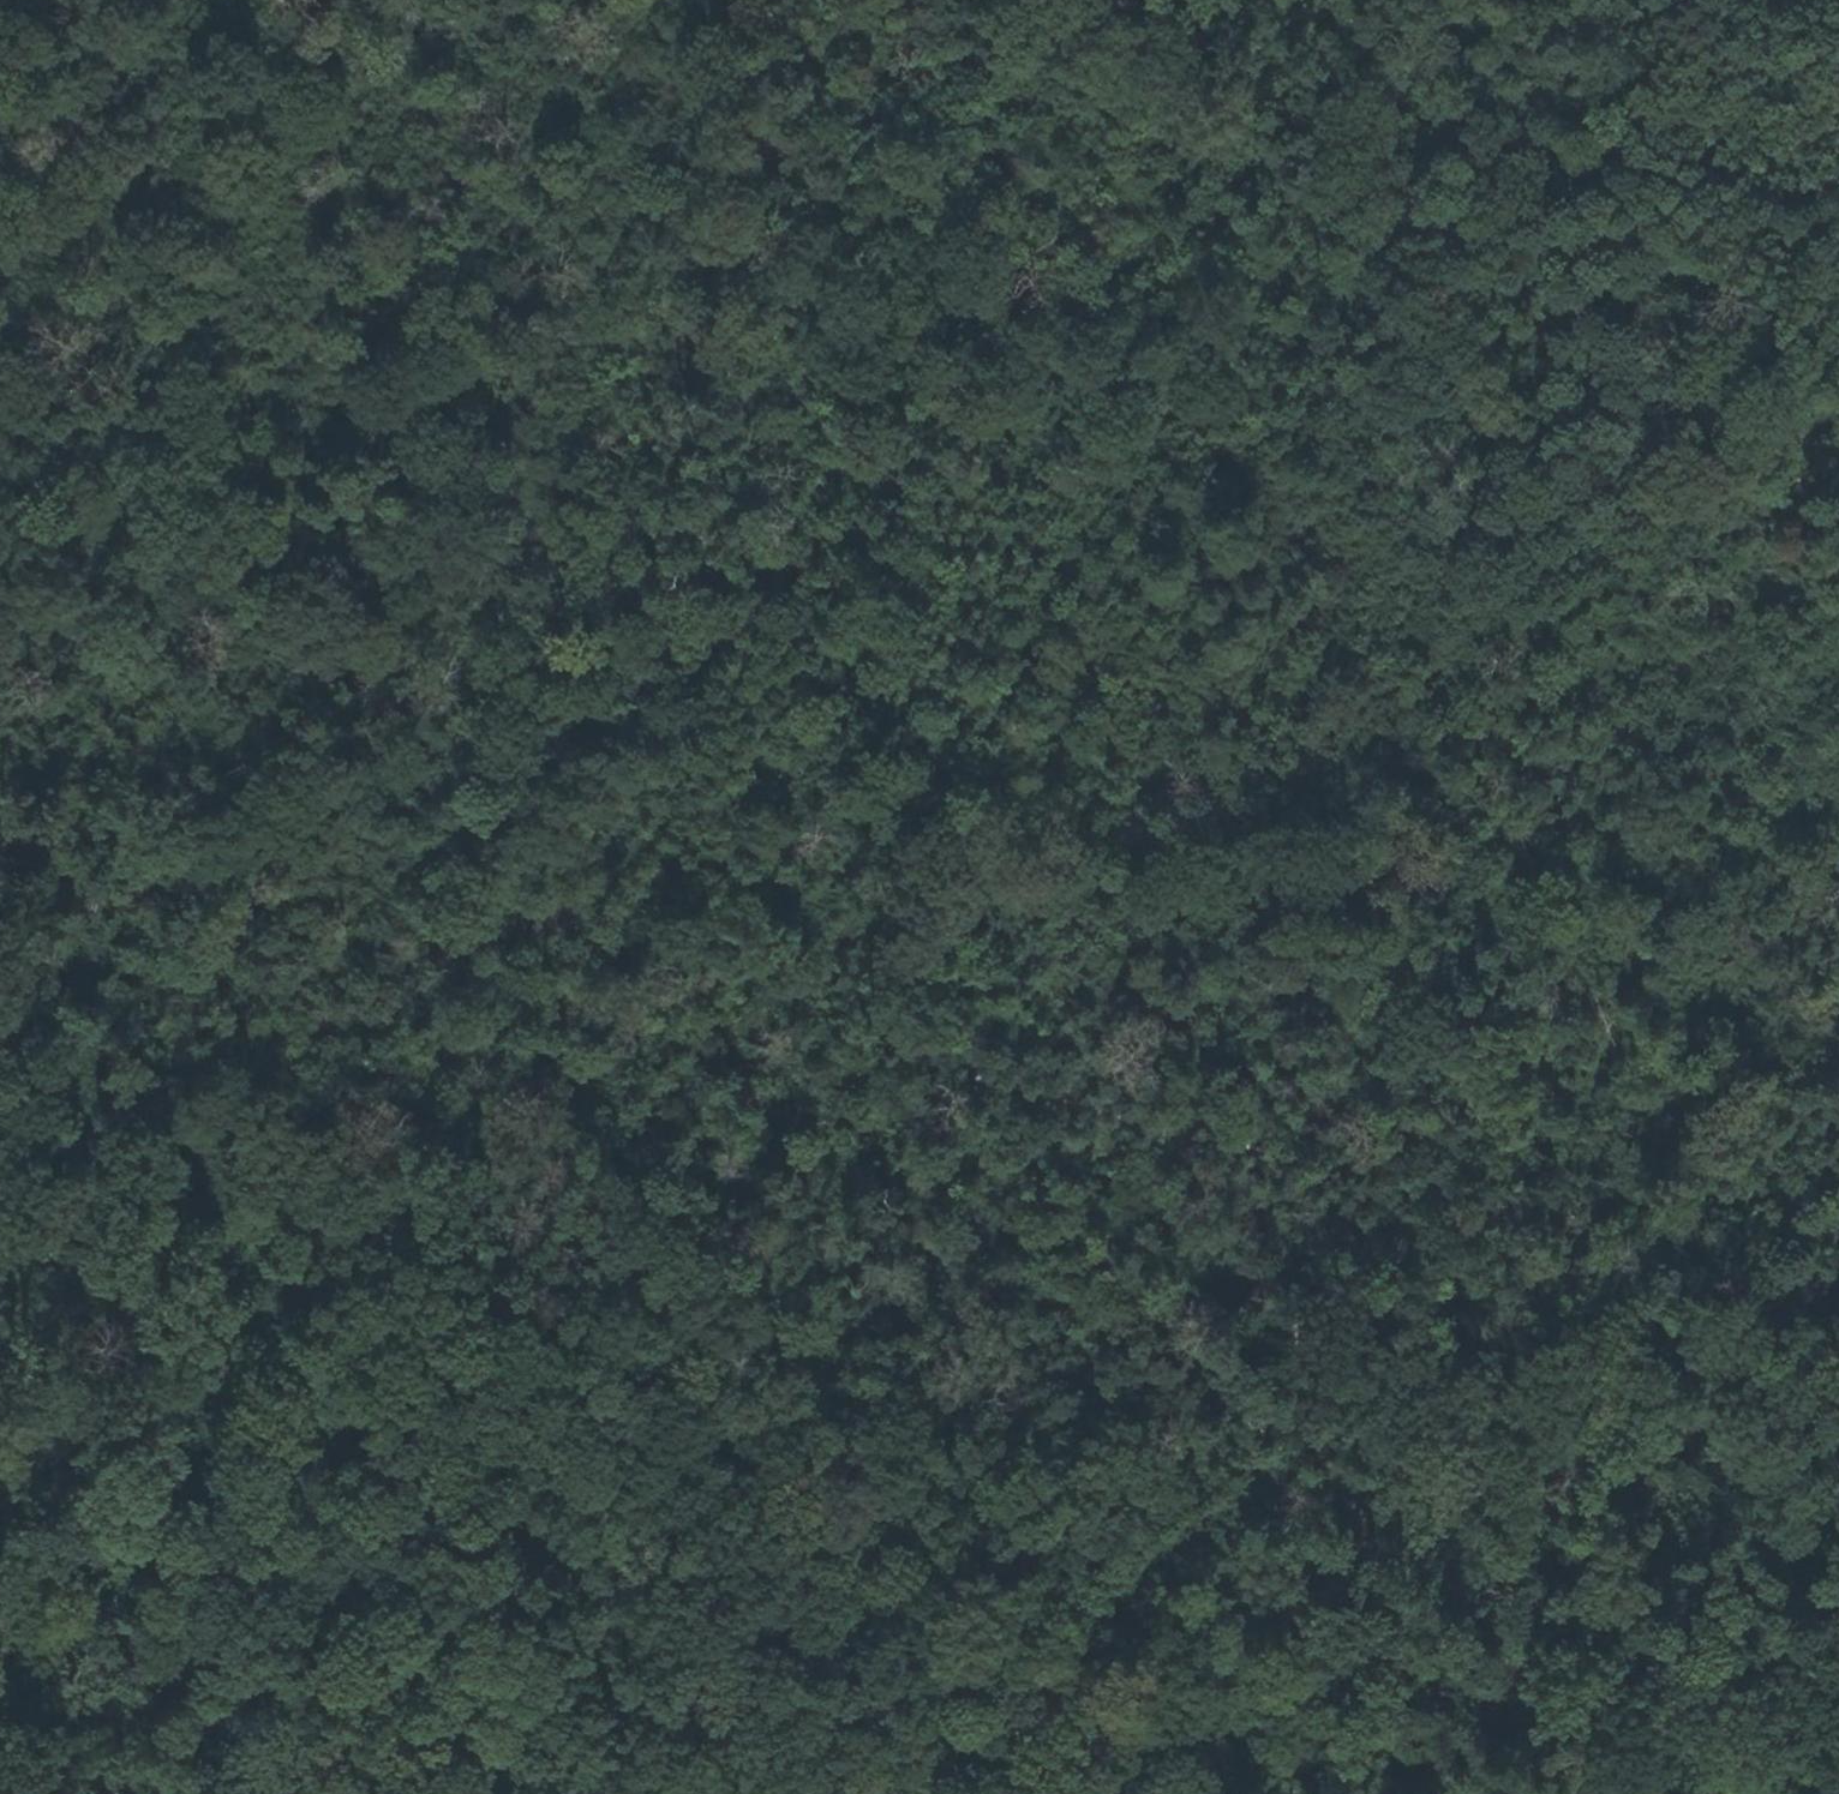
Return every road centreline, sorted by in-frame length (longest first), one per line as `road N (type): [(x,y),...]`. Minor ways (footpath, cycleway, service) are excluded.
road 1 (track): [(1838,1300),(1674,1248),(1317,1240),(700,1138),(78,1176),(0,1217)]

